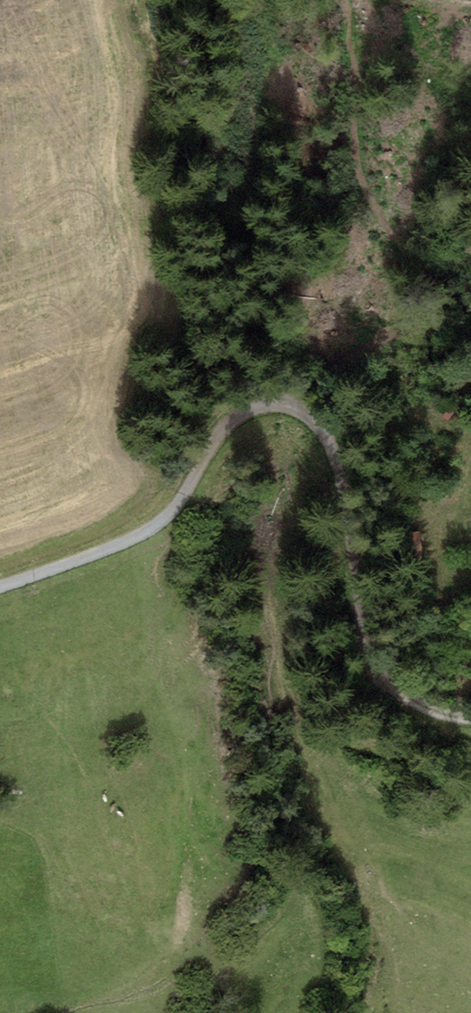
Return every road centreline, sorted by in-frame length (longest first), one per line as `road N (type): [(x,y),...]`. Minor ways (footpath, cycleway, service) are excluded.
road 1 (track): [(470,718),(410,702),(382,675),(362,618),(332,447),(313,420),(287,403)]
road 2 (track): [(287,403),(263,404),(232,421),(180,502),(147,531),(0,587)]

